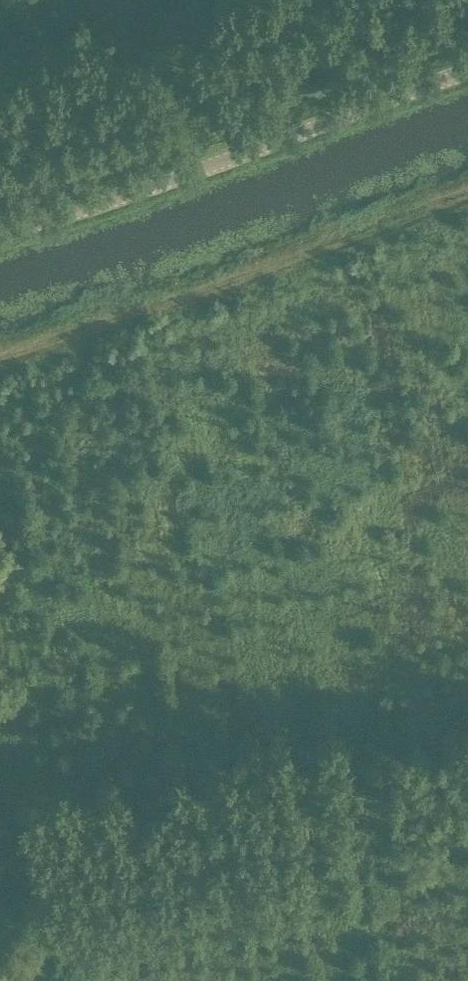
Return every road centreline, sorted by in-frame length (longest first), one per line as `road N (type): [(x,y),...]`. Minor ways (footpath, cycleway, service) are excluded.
road 1 (unclassified): [(0,235),(467,82)]

